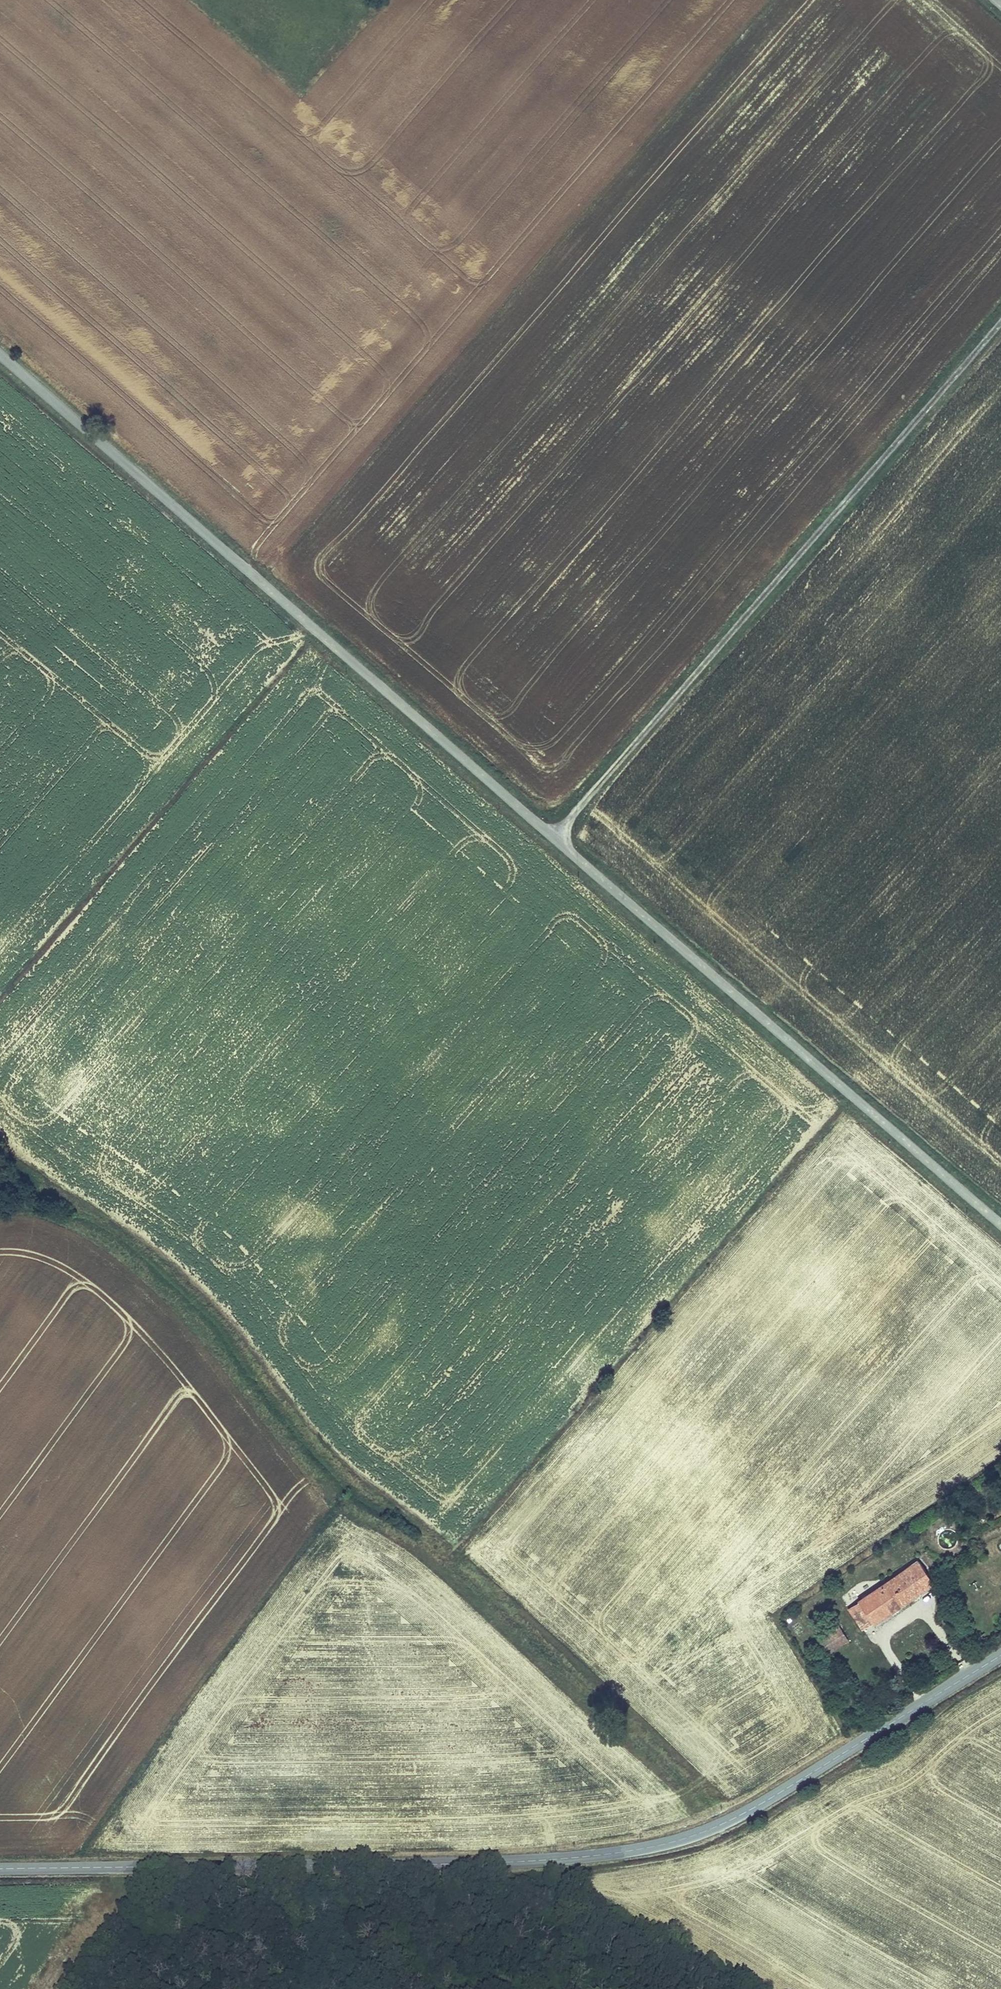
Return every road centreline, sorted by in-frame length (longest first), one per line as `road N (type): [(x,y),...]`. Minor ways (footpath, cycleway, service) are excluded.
road 1 (tertiary): [(1000,1654),(748,1812),(658,1846),(467,1865),(0,1870)]
road 2 (tertiary): [(552,838),(0,354)]
road 3 (unclassified): [(1000,322),(552,838)]
road 4 (tertiary): [(1000,1226),(552,838)]

